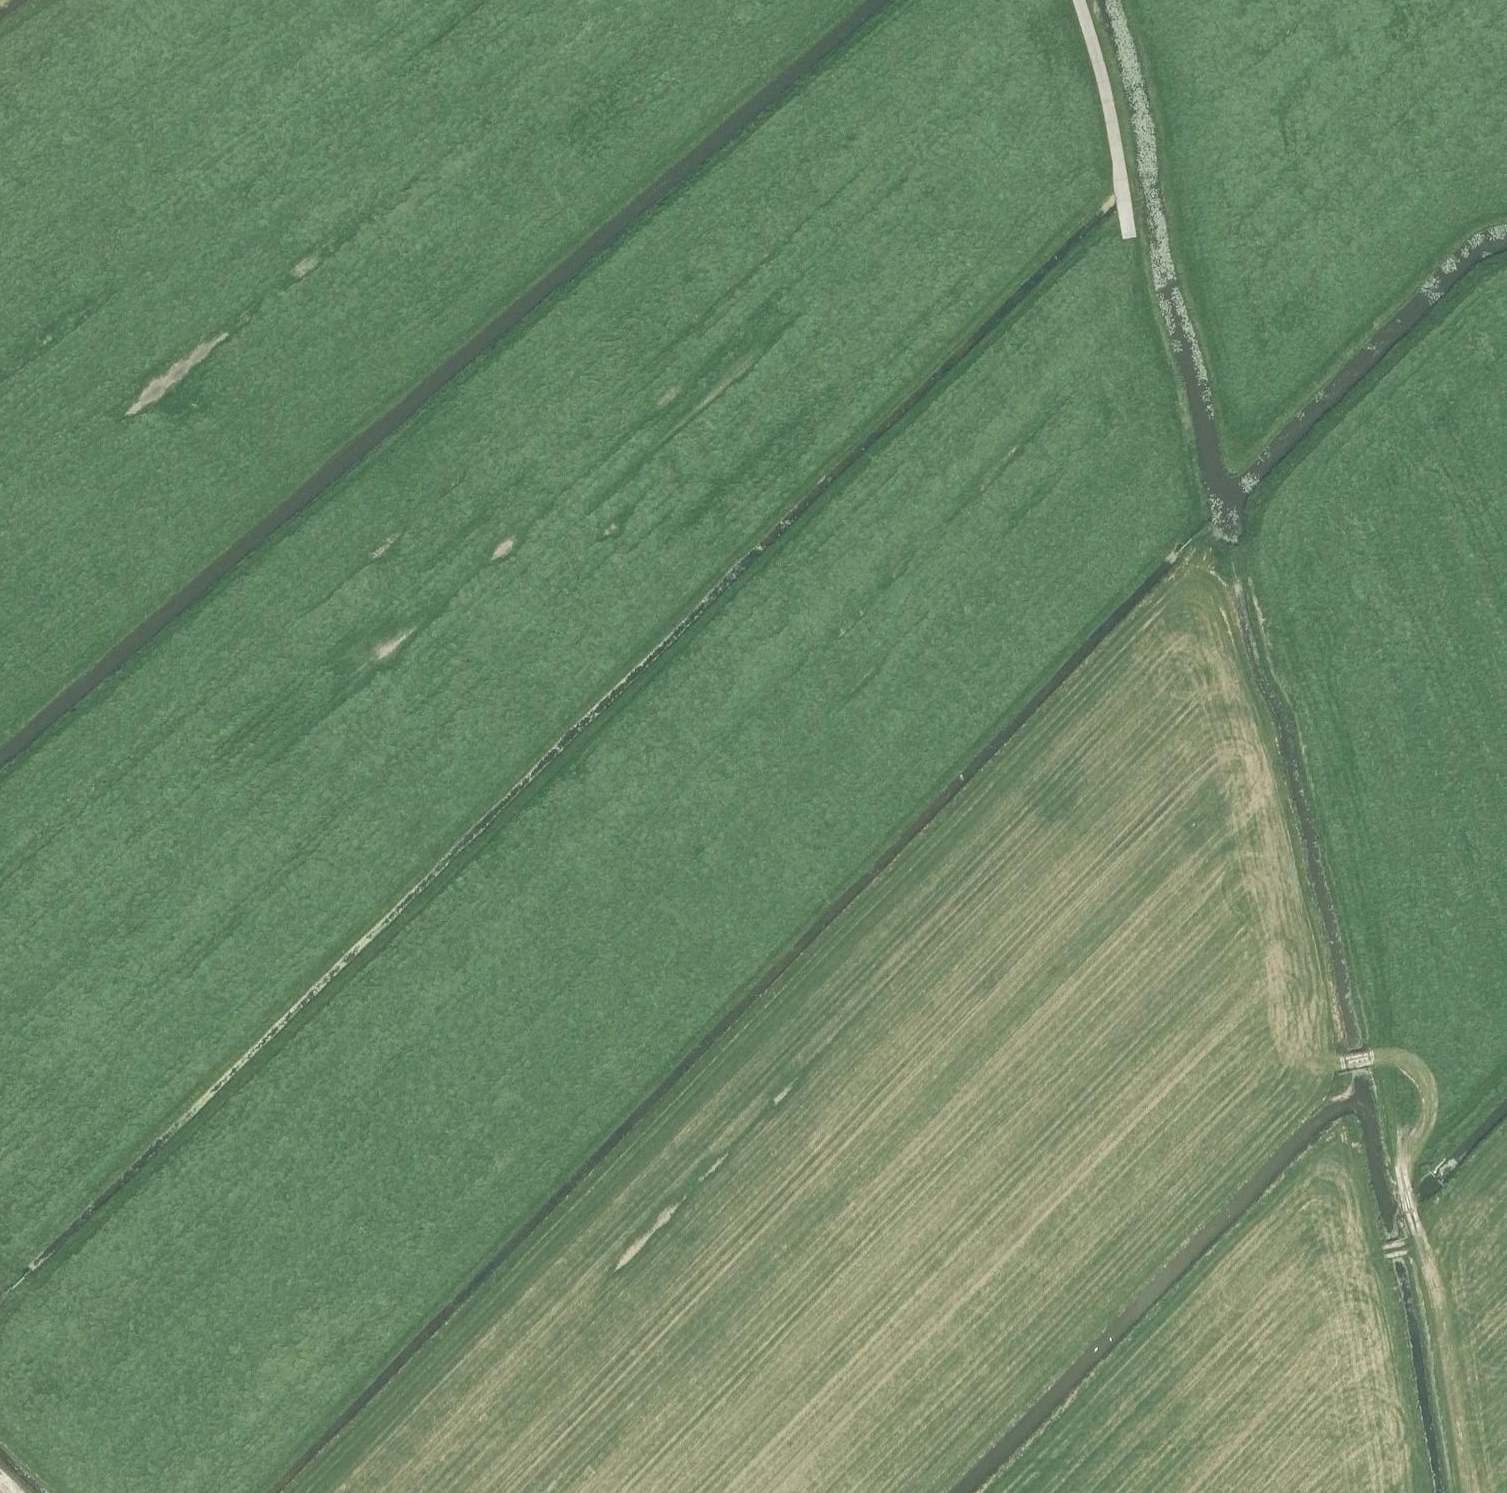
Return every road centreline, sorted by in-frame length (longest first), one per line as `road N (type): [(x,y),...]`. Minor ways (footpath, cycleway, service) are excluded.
road 1 (track): [(1083,0),(1103,58),(1130,225)]

